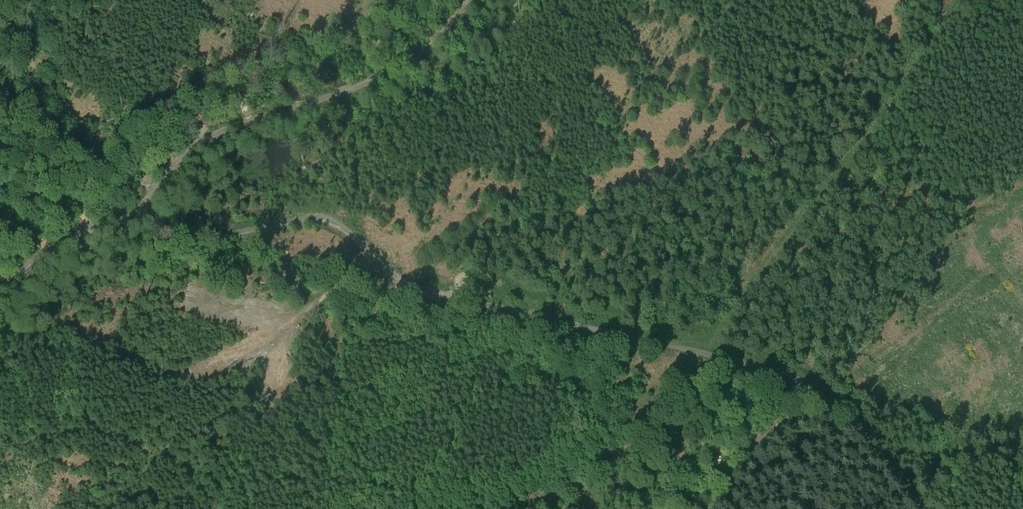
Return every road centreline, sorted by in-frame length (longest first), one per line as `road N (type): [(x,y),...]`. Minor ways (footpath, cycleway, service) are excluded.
road 1 (track): [(710,352),(395,278),(319,217),(219,236),(174,233),(136,213)]
road 2 (track): [(970,0),(710,352)]
road 3 (track): [(466,0),(414,55),(206,135),(136,213)]
road 4 (track): [(926,508),(839,400),(710,352)]
road 5 (track): [(136,213),(48,246),(0,290)]

